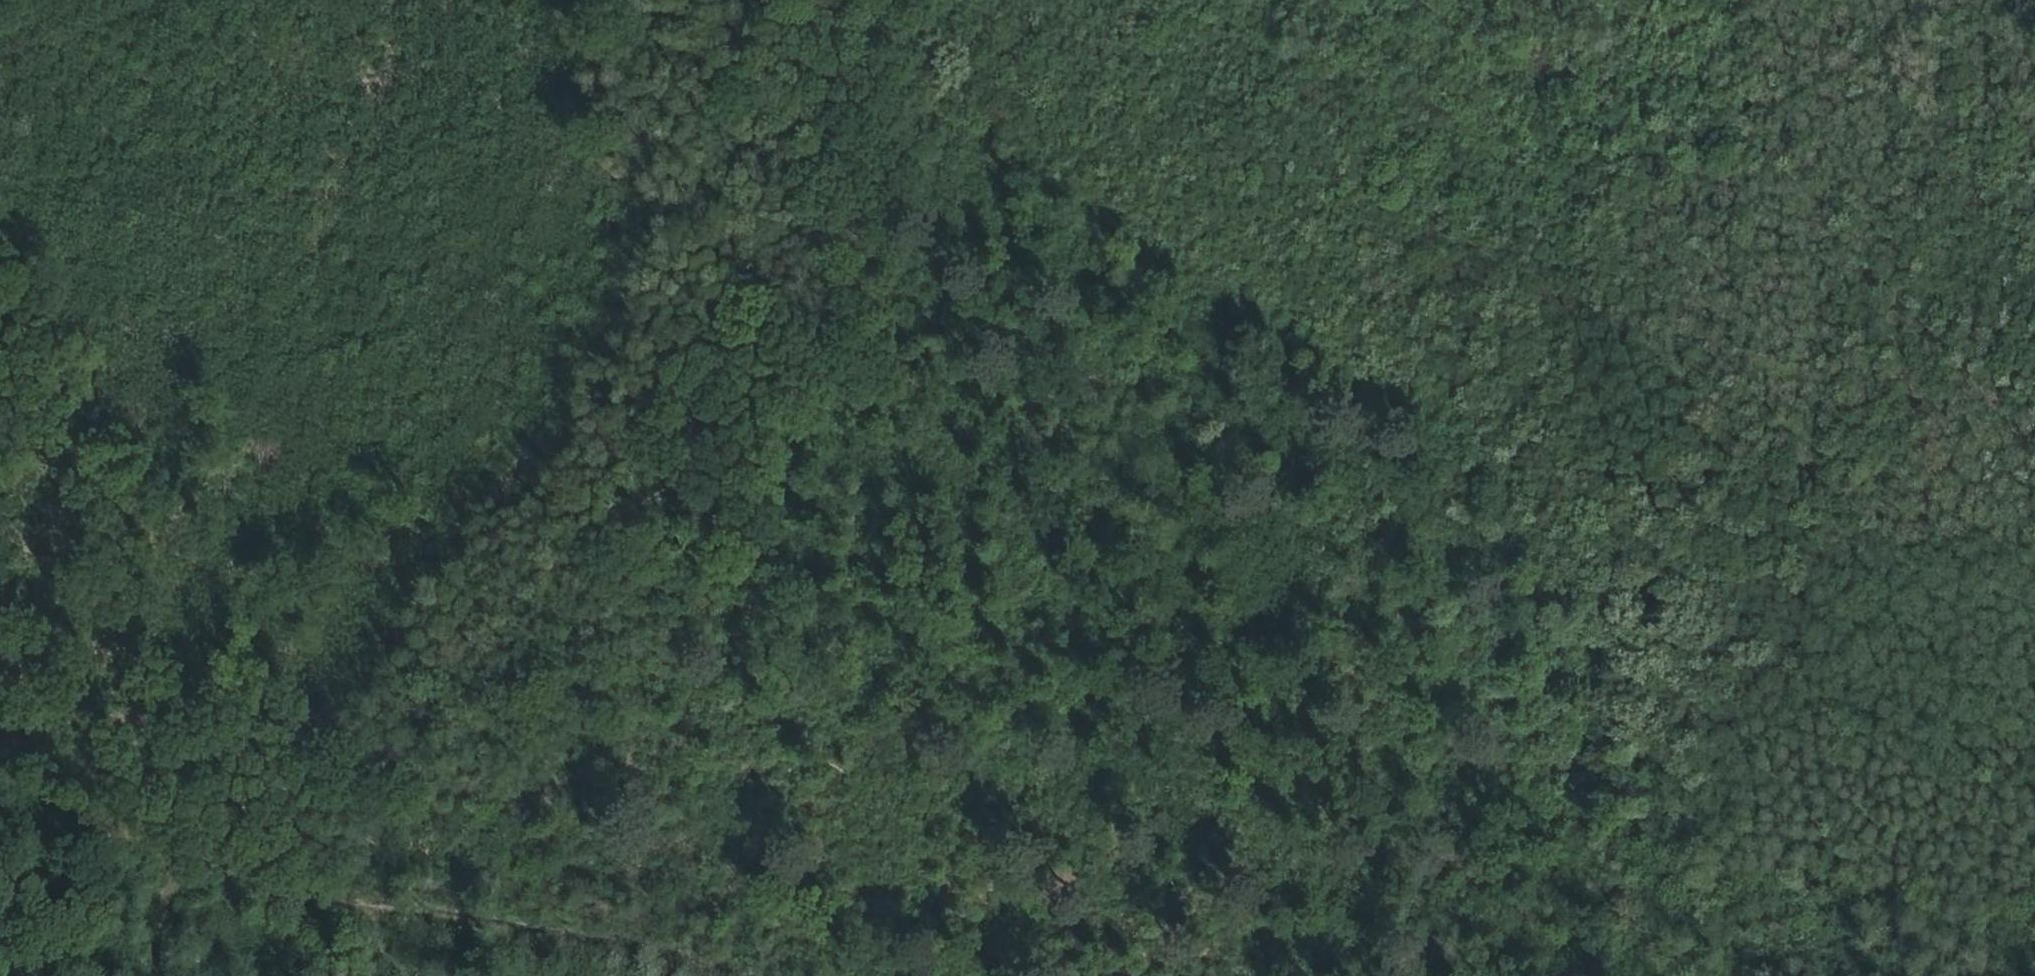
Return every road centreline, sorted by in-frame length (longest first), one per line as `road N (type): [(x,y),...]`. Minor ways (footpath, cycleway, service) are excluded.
road 1 (track): [(0,780),(285,892),(655,948),(748,975)]

